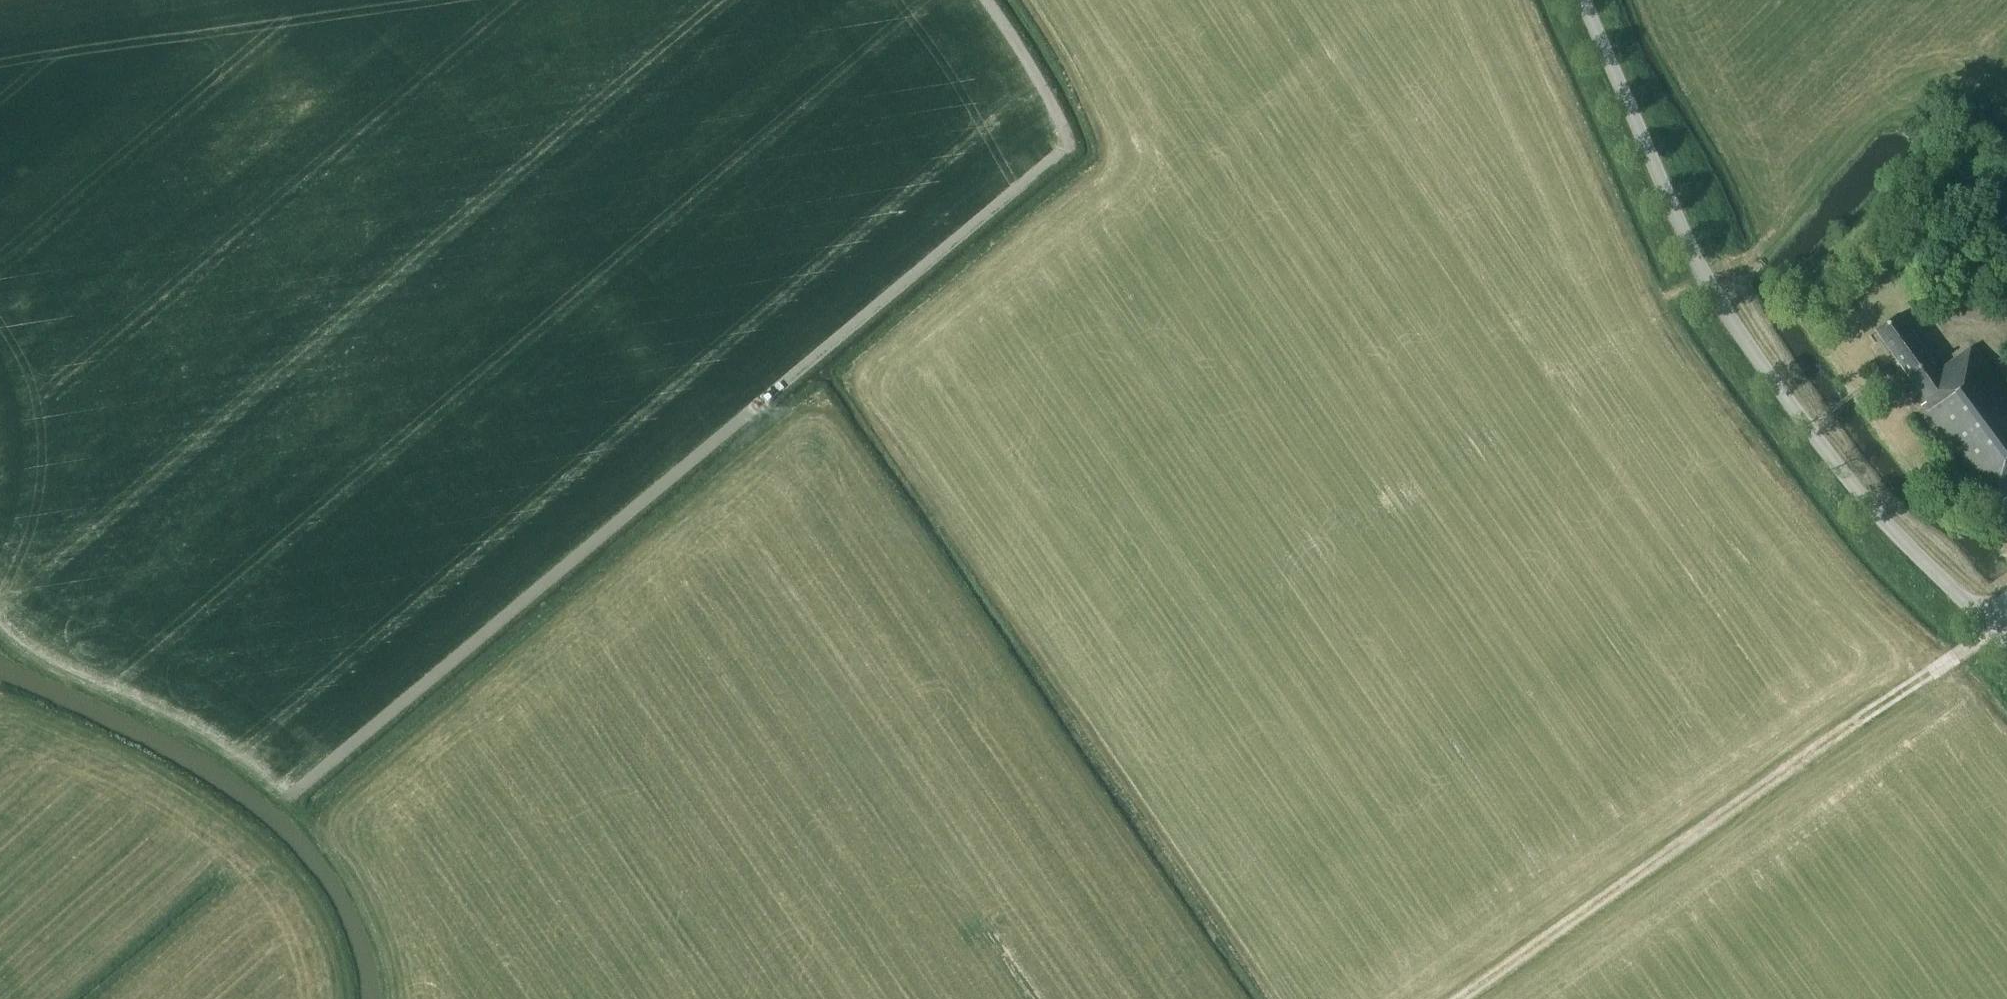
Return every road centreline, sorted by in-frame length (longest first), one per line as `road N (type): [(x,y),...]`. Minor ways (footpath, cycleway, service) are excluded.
road 1 (unclassified): [(2006,642),(1845,474),(1716,296),(1584,0)]
road 2 (track): [(1995,627),(1459,998)]

